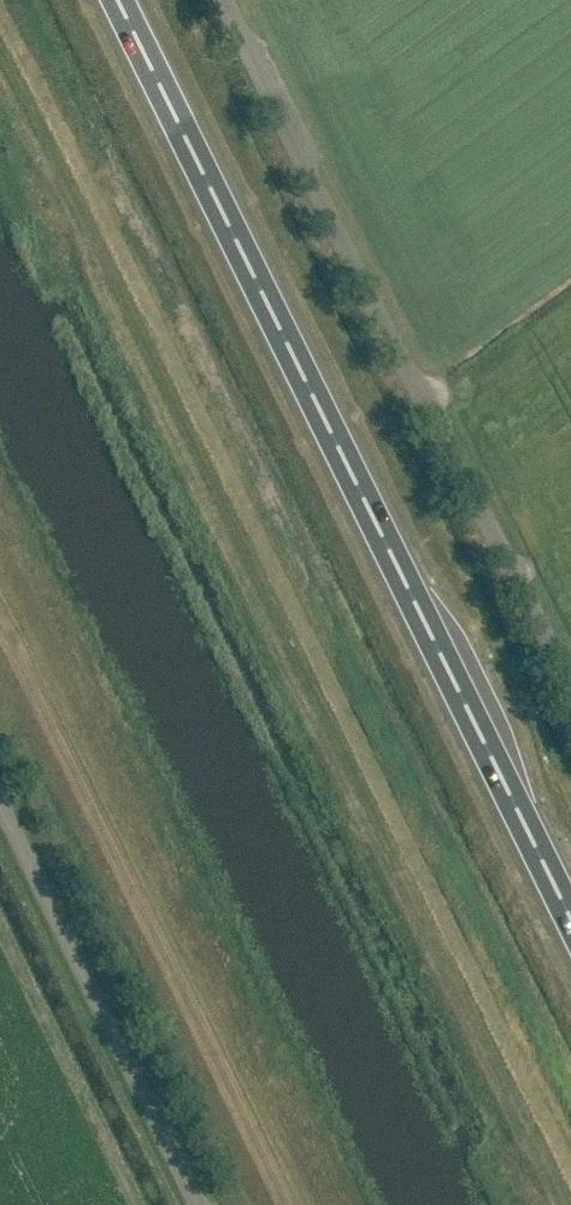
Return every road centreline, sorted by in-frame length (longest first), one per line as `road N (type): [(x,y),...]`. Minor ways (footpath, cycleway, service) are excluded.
road 1 (trunk): [(570,912),(122,0)]
road 2 (unclassified): [(570,698),(225,0)]
road 3 (unclassified): [(200,1204),(0,796)]

